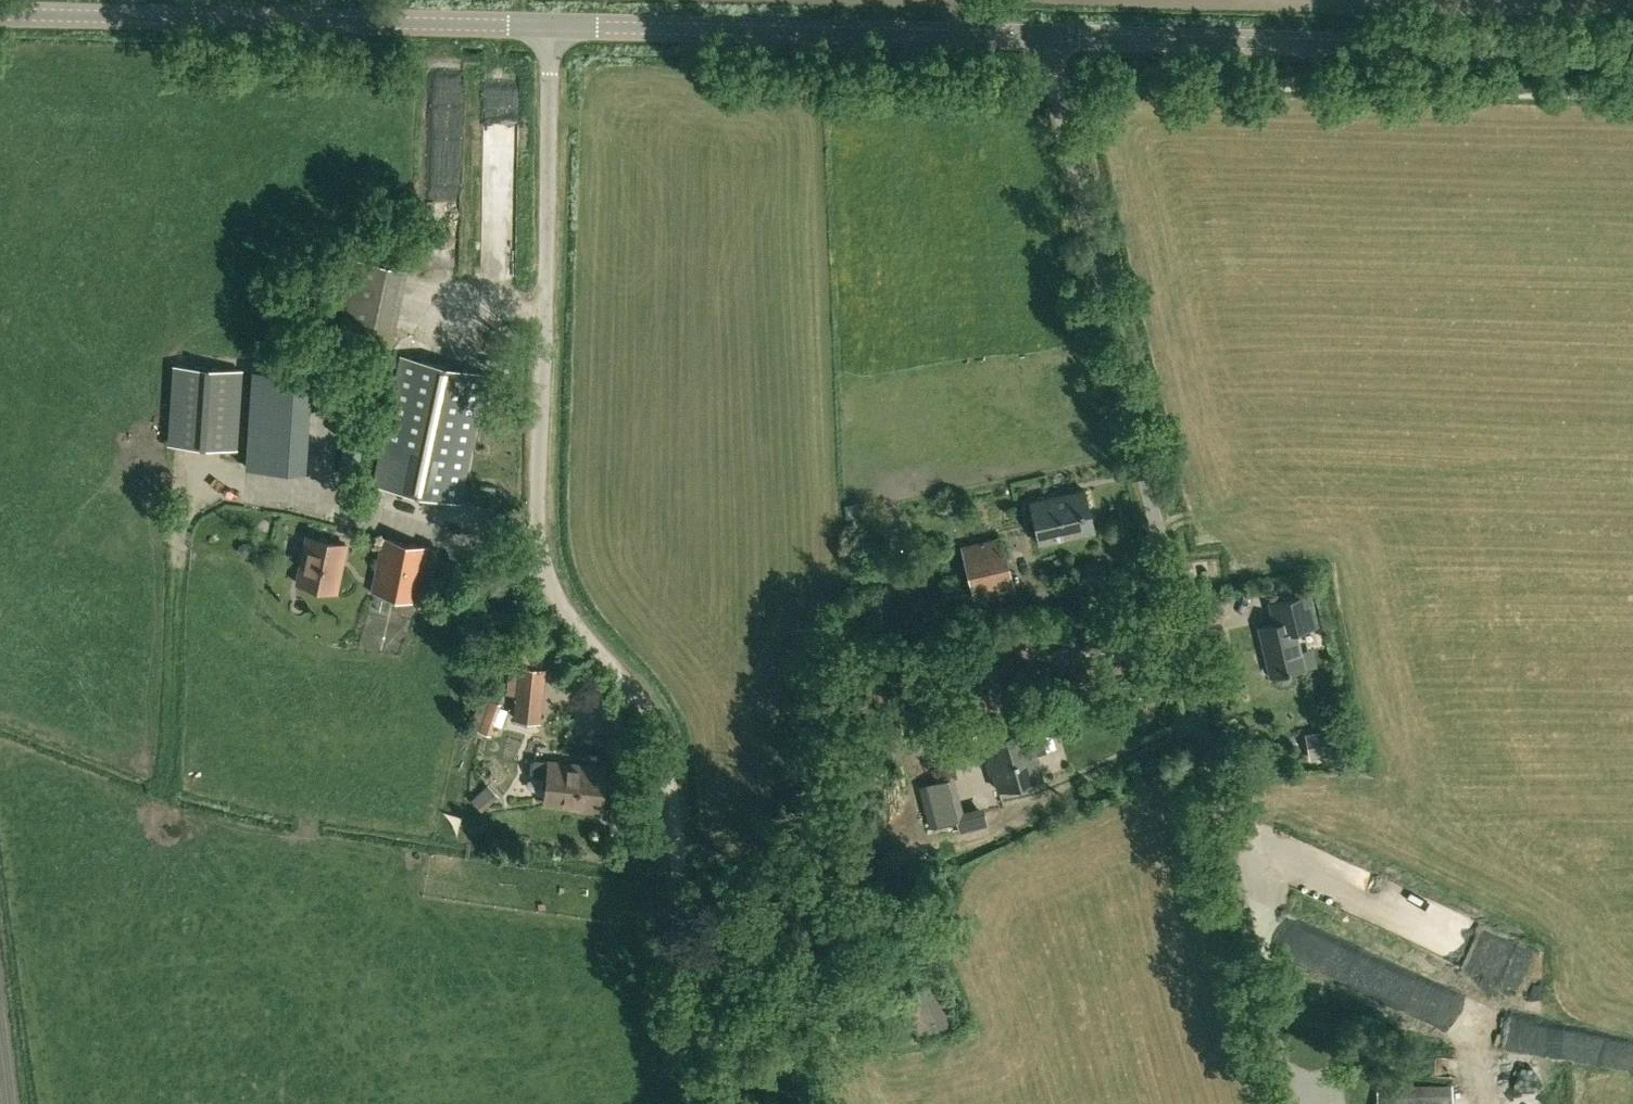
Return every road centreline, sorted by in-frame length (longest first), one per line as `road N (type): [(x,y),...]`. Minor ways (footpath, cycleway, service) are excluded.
road 1 (unclassified): [(700,1103),(650,868),(645,742),(629,690),(543,578),(538,550),(555,29)]
road 2 (unclassified): [(1295,1103),(1035,36)]
road 3 (tertiary): [(1632,52),(1035,36)]
road 4 (tertiary): [(555,29),(0,16)]
road 5 (tertiary): [(1035,36),(555,29)]
road 6 (track): [(1247,906),(1395,987),(1516,1037),(1549,1045),(1632,1034)]

